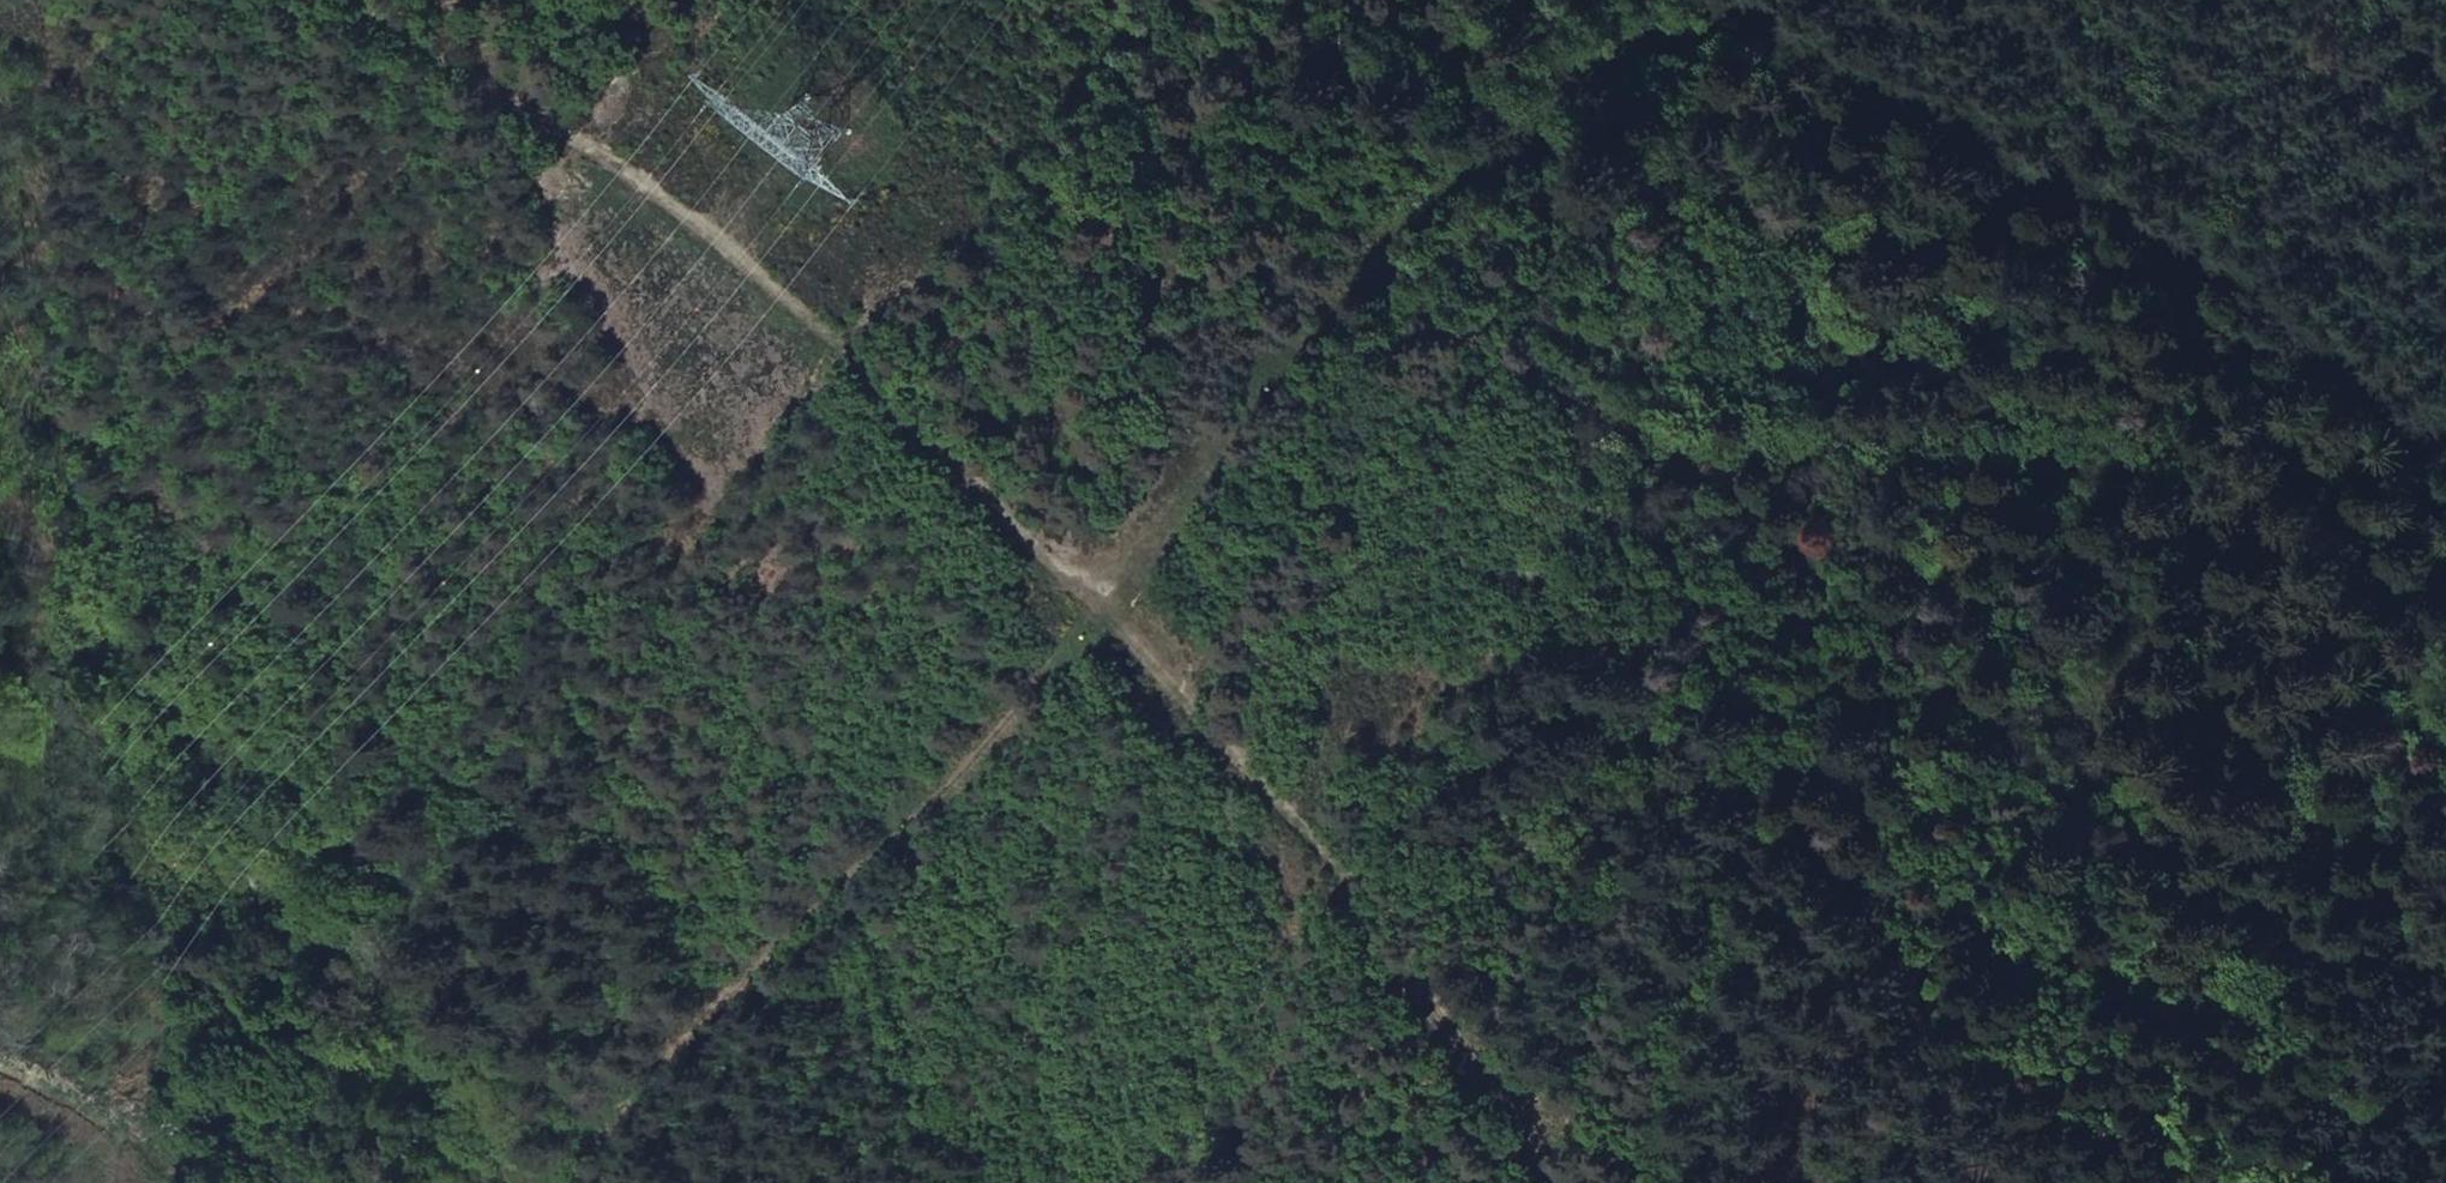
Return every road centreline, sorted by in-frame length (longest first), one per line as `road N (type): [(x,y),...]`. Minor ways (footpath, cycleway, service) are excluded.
road 1 (track): [(1764,0),(2193,251),(2445,455)]

